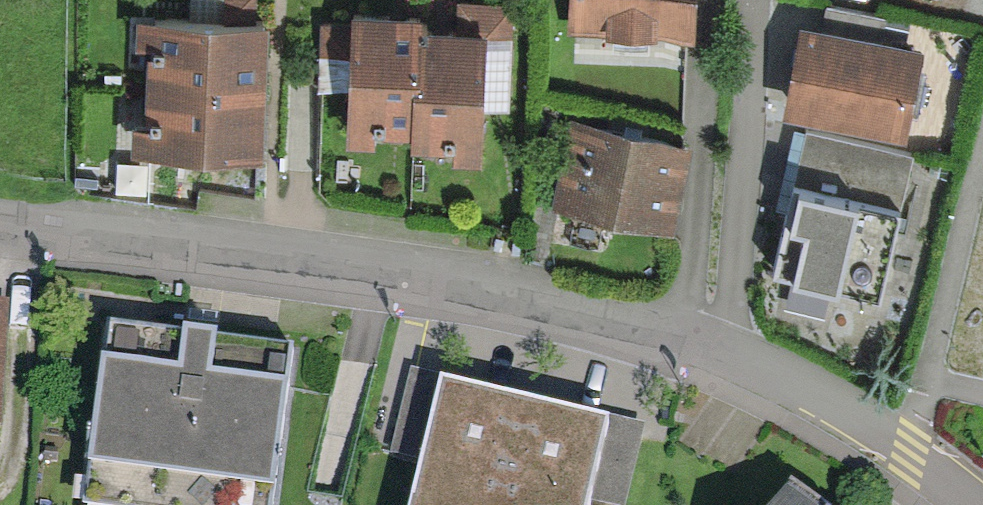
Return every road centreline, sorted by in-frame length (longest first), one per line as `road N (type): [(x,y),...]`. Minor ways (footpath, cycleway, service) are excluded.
road 1 (residential): [(970,504),(905,451),(805,388),(659,328),(382,266),(0,220)]

